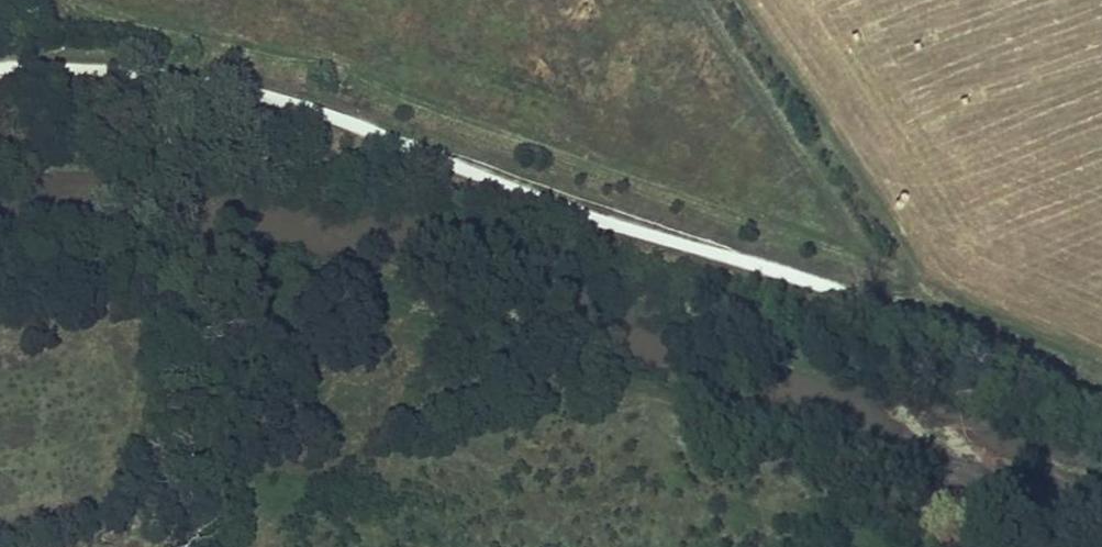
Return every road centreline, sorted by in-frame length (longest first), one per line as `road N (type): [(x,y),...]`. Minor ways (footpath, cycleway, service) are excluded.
road 1 (track): [(825,290),(918,296),(941,275),(931,252),(897,235),(742,0)]

